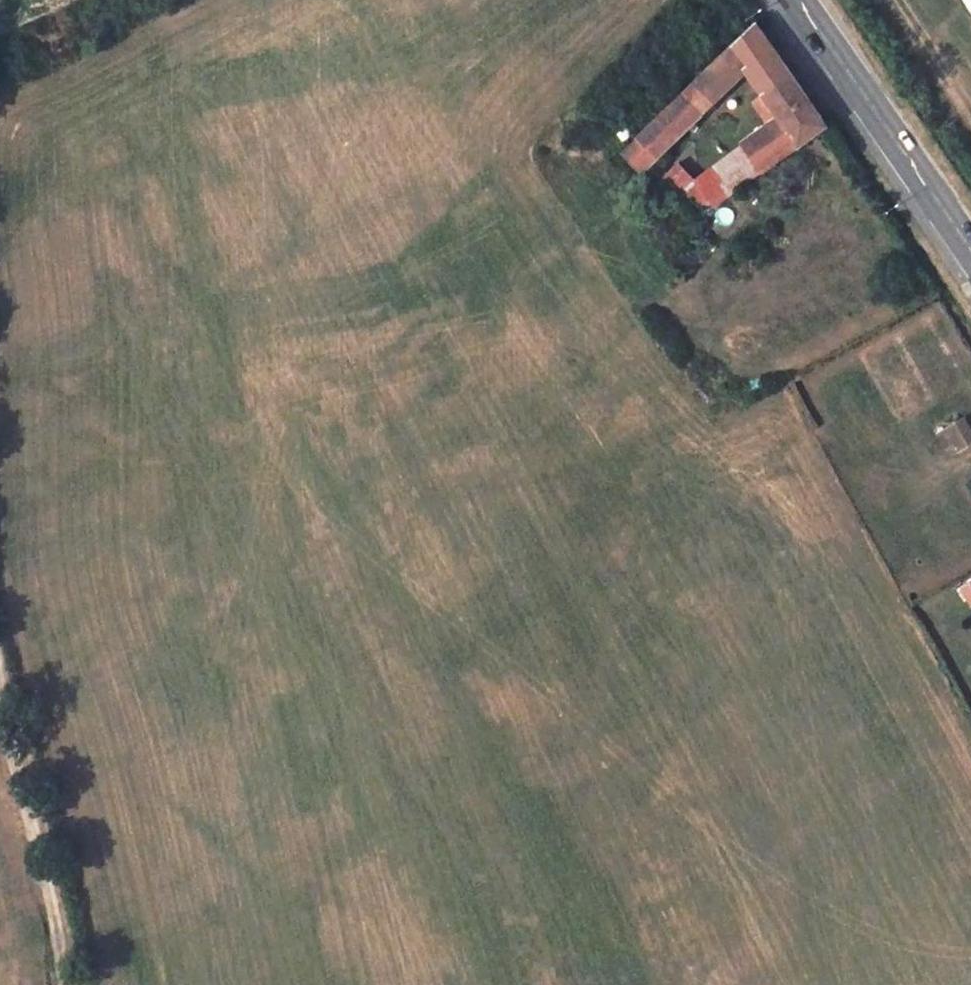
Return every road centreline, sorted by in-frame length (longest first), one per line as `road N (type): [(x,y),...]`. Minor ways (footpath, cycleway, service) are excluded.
road 1 (track): [(64,984),(59,921),(0,681)]
road 2 (primary): [(970,245),(799,0)]

